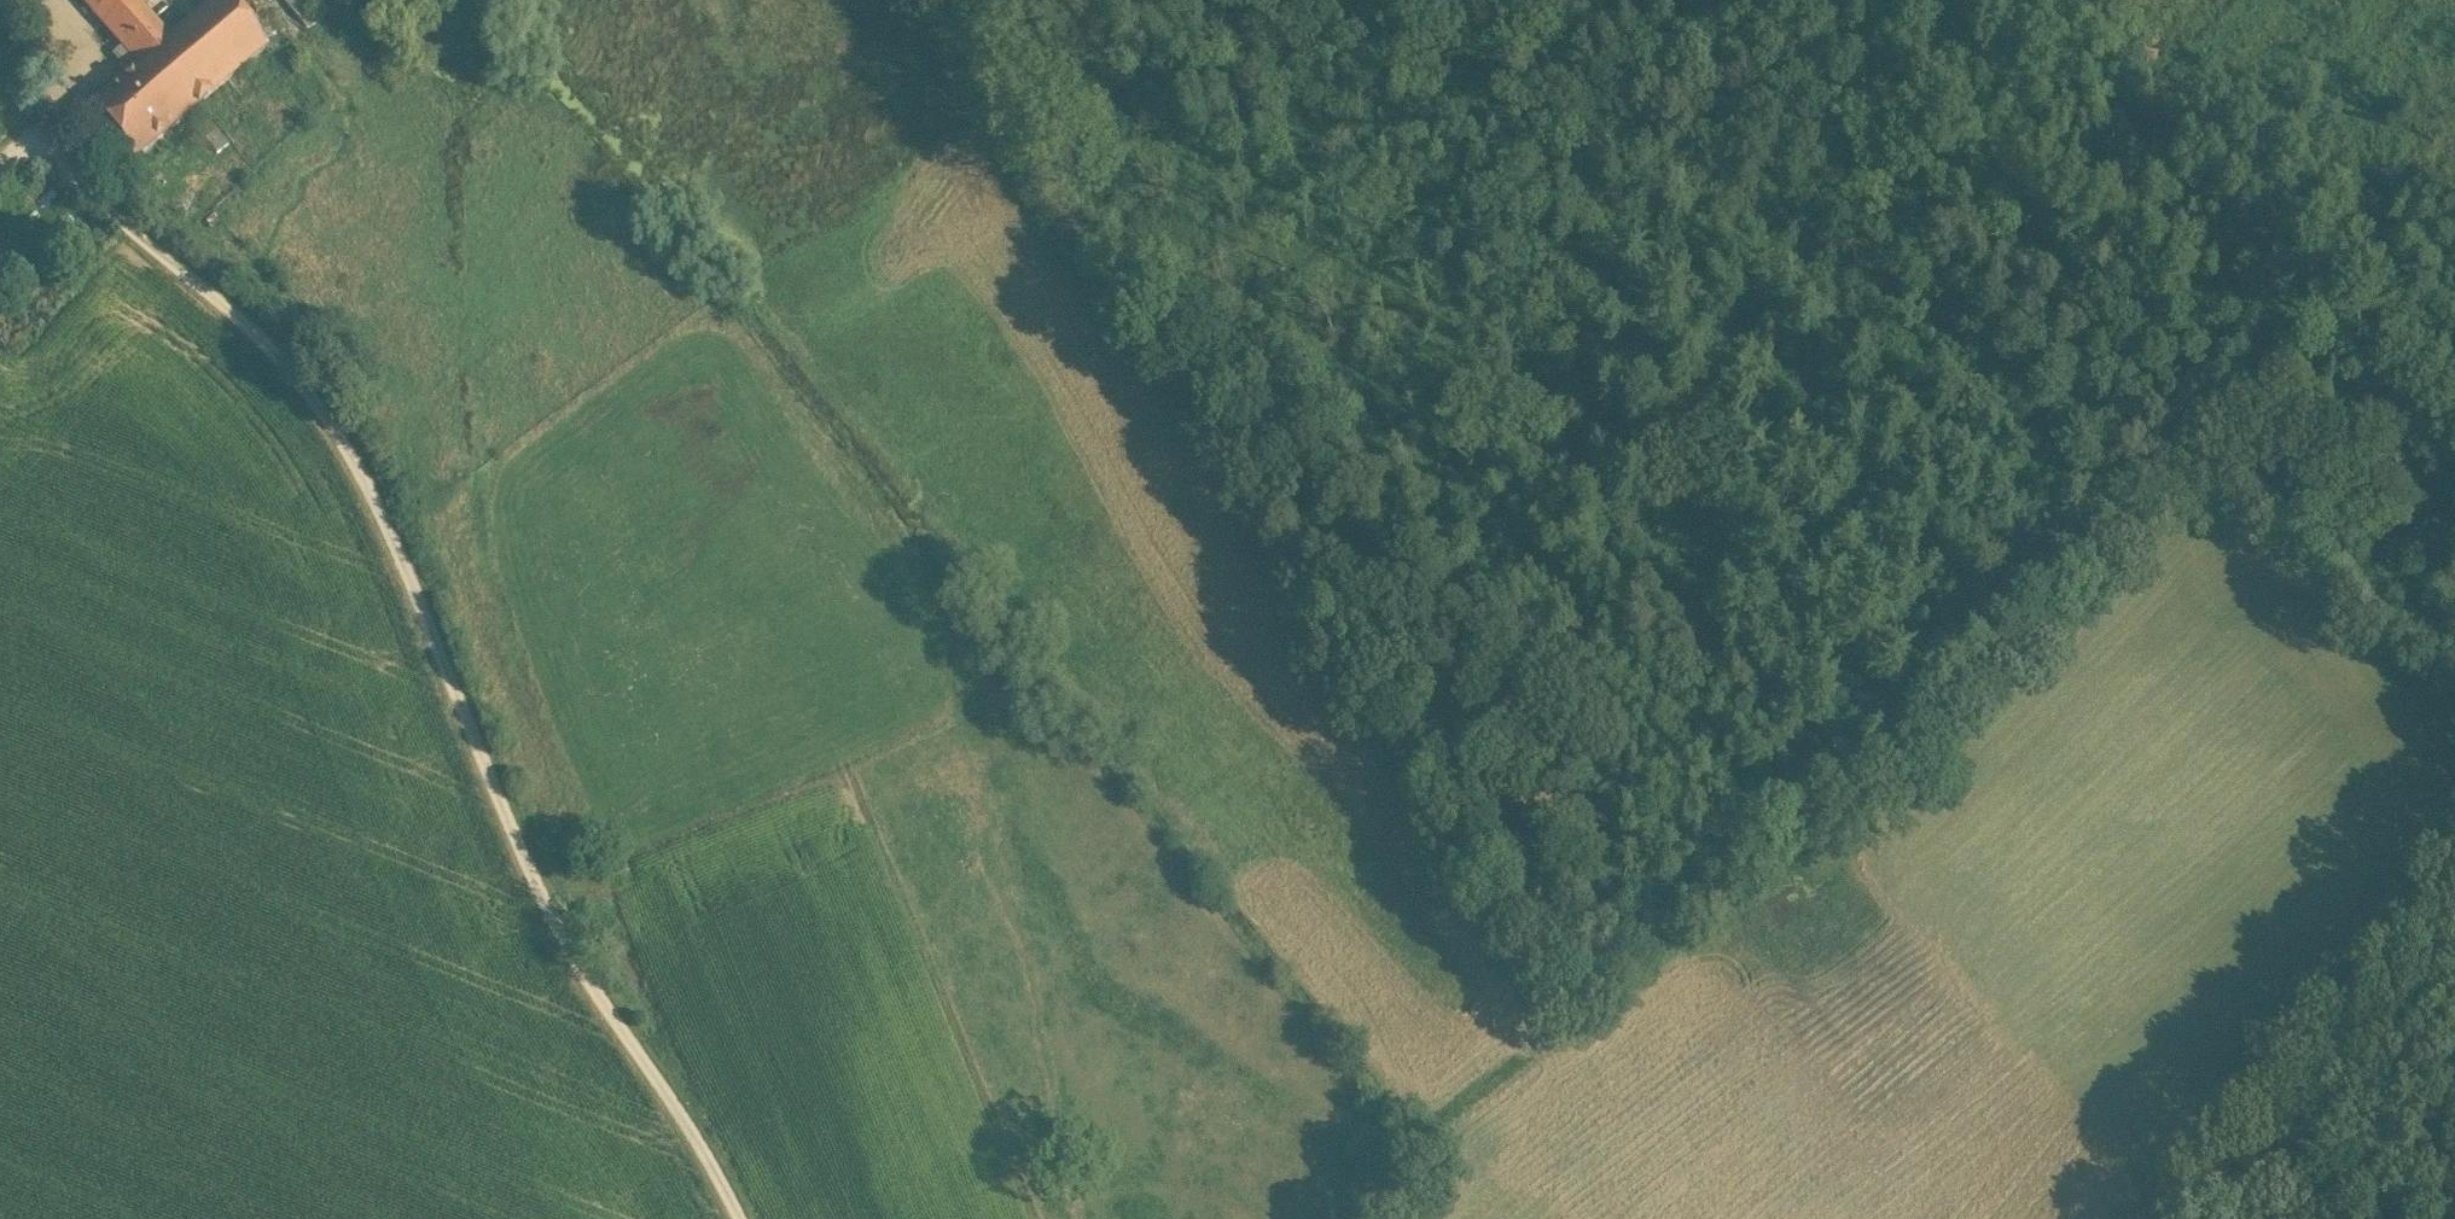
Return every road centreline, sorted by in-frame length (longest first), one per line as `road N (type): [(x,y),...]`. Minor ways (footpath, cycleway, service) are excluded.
road 1 (track): [(0,202),(47,151),(306,371),(417,572),(483,742),(583,957),(694,1121),(748,1218)]

